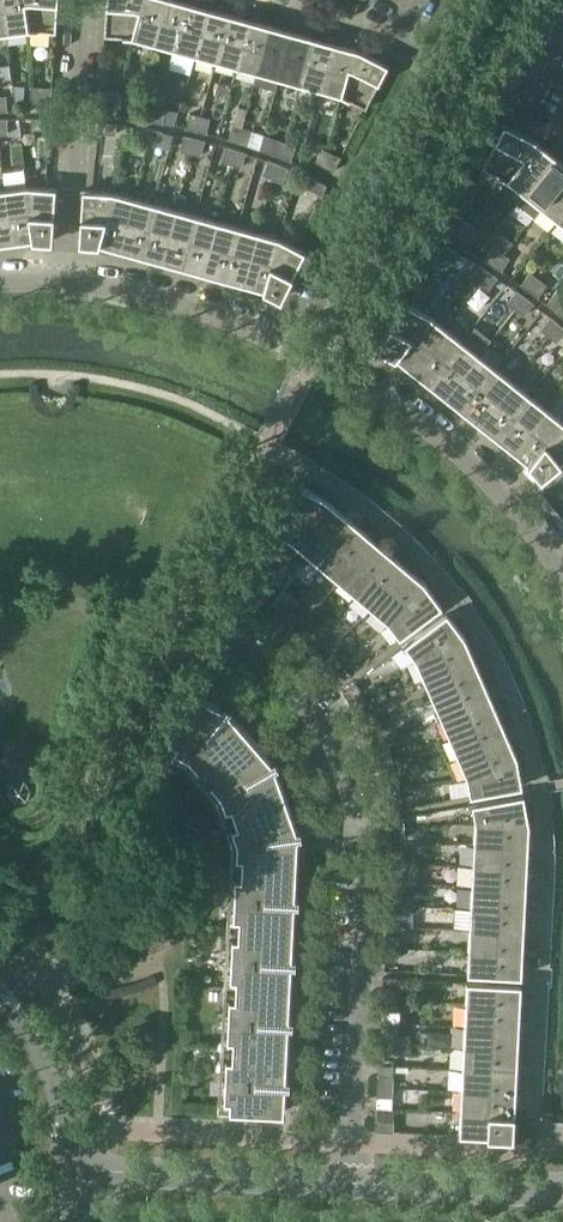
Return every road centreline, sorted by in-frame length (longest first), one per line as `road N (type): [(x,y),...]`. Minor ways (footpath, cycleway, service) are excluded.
road 1 (residential): [(351,1182),(364,863),(351,818),(304,704),(240,646),(185,615)]
road 2 (residential): [(562,577),(485,476),(375,391),(200,306),(64,279)]
road 3 (tertiary): [(63,1166),(351,1182)]
road 4 (residential): [(64,279),(84,0)]
road 5 (residential): [(562,17),(516,103),(397,42),(418,0)]
road 6 (tertiary): [(351,1182),(562,1187)]
road 7 (tertiary): [(63,1166),(60,1079),(32,1020),(0,987)]

